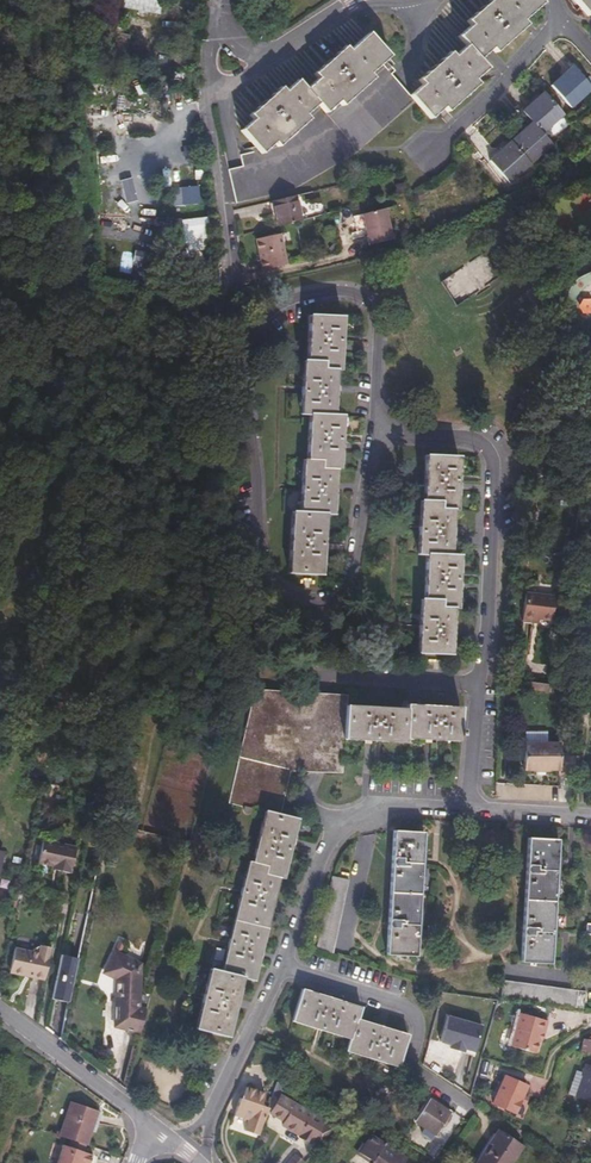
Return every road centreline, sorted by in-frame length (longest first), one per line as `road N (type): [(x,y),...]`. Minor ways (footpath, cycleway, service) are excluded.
road 1 (residential): [(375,430),(373,311),(360,299),(302,295),(276,305),(248,331),(241,349),(261,572),(301,602),(326,599),(348,581)]
road 2 (residential): [(472,687),(483,627),(488,459),(462,439),(375,430)]
road 3 (residential): [(465,813),(386,807),(334,832),(280,971)]
road 4 (residential): [(280,971),(399,1004),(415,1018),(405,1070),(470,1113)]
road 5 (residential): [(0,1012),(184,1151)]
road 6 (residential): [(280,971),(184,1151)]
road 7 (residential): [(223,0),(226,30),(241,49),(263,57),(363,0)]
road 8 (residential): [(311,677),(472,687)]
road 9 (residential): [(348,581),(375,430)]
road 10 (residential): [(465,813),(472,687)]
road 11 (residential): [(590,814),(465,813)]

